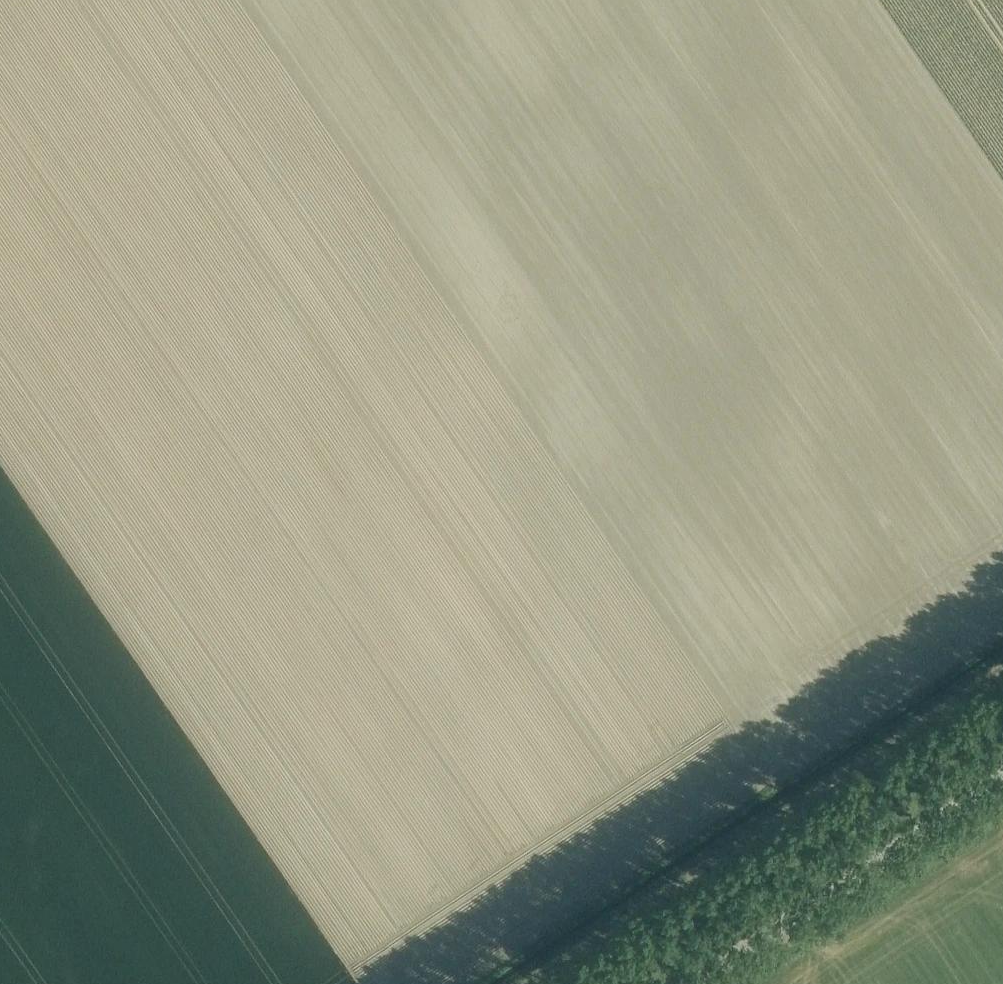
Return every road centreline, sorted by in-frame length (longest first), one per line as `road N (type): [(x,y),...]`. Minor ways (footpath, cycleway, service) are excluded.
road 1 (unclassified): [(699,983),(1002,782)]

